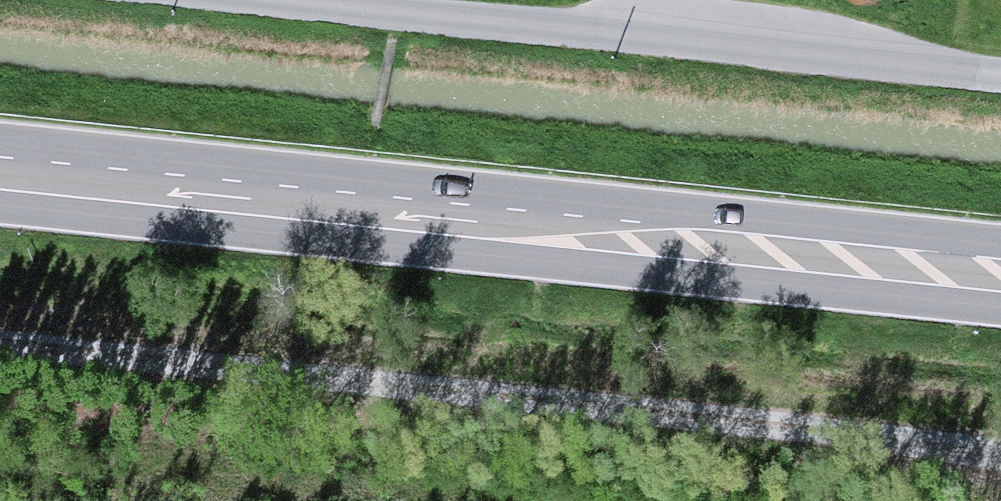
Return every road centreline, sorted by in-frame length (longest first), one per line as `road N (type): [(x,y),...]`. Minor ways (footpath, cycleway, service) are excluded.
road 1 (primary): [(1000,295),(0,187)]
road 2 (unclassified): [(1000,80),(227,0)]

